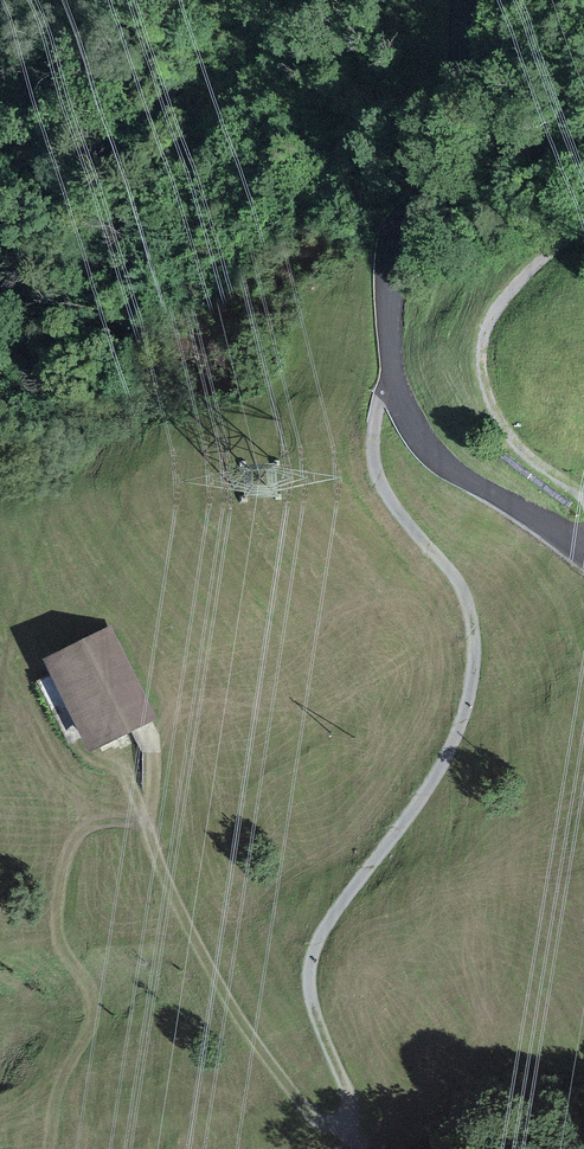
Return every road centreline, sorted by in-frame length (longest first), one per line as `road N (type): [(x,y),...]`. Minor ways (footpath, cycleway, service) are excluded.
road 1 (track): [(394,384),(376,414),(376,469),(401,516),(462,589),(474,667),(445,761),(323,929),(309,965),(314,1005),(351,1099),(342,1123)]
road 2 (trunk): [(144,0),(583,532)]
road 3 (unclassified): [(583,551),(446,465),(419,437),(394,384),(391,284),(447,145),(461,0)]
road 4 (track): [(122,755),(162,874),(199,949),(314,1120),(342,1123)]
road 5 (track): [(583,218),(508,290),(484,328),(480,364),(489,401),(512,440),(583,498)]

